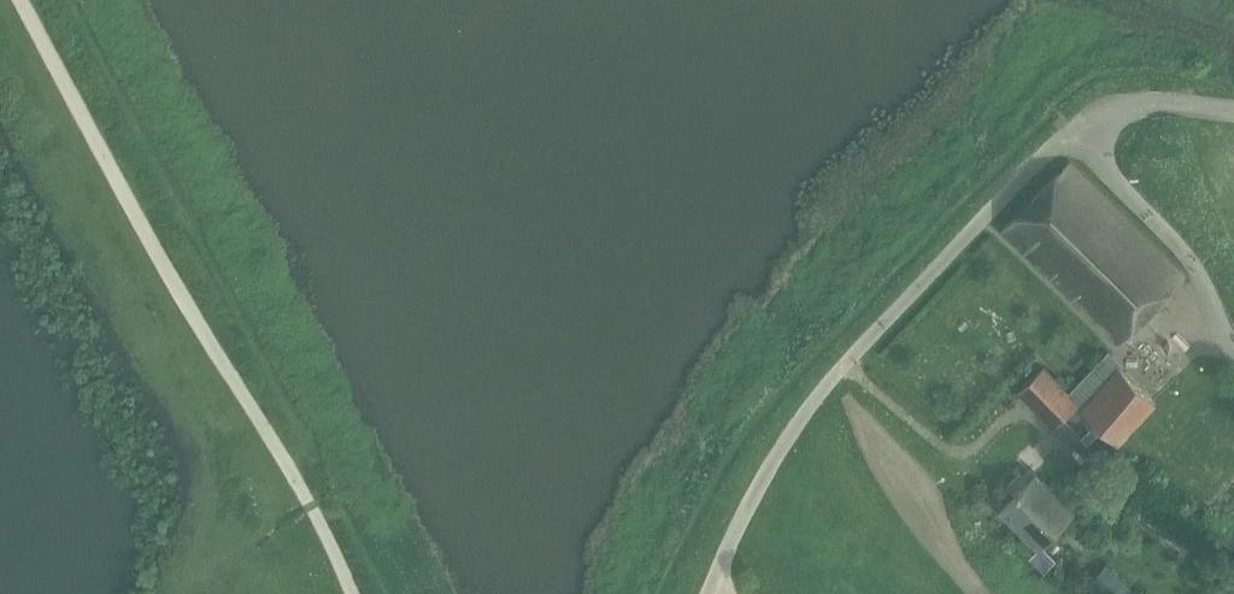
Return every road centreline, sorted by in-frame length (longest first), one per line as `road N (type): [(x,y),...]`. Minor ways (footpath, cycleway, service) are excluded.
road 1 (track): [(353,593),(311,506),(199,328),(20,0)]
road 2 (unclassified): [(707,593),(764,474),(806,411),(1067,135)]
road 3 (unclassified): [(1231,347),(1184,253),(1067,135)]
road 4 (unclassified): [(1067,135),(1131,104),(1233,113)]

